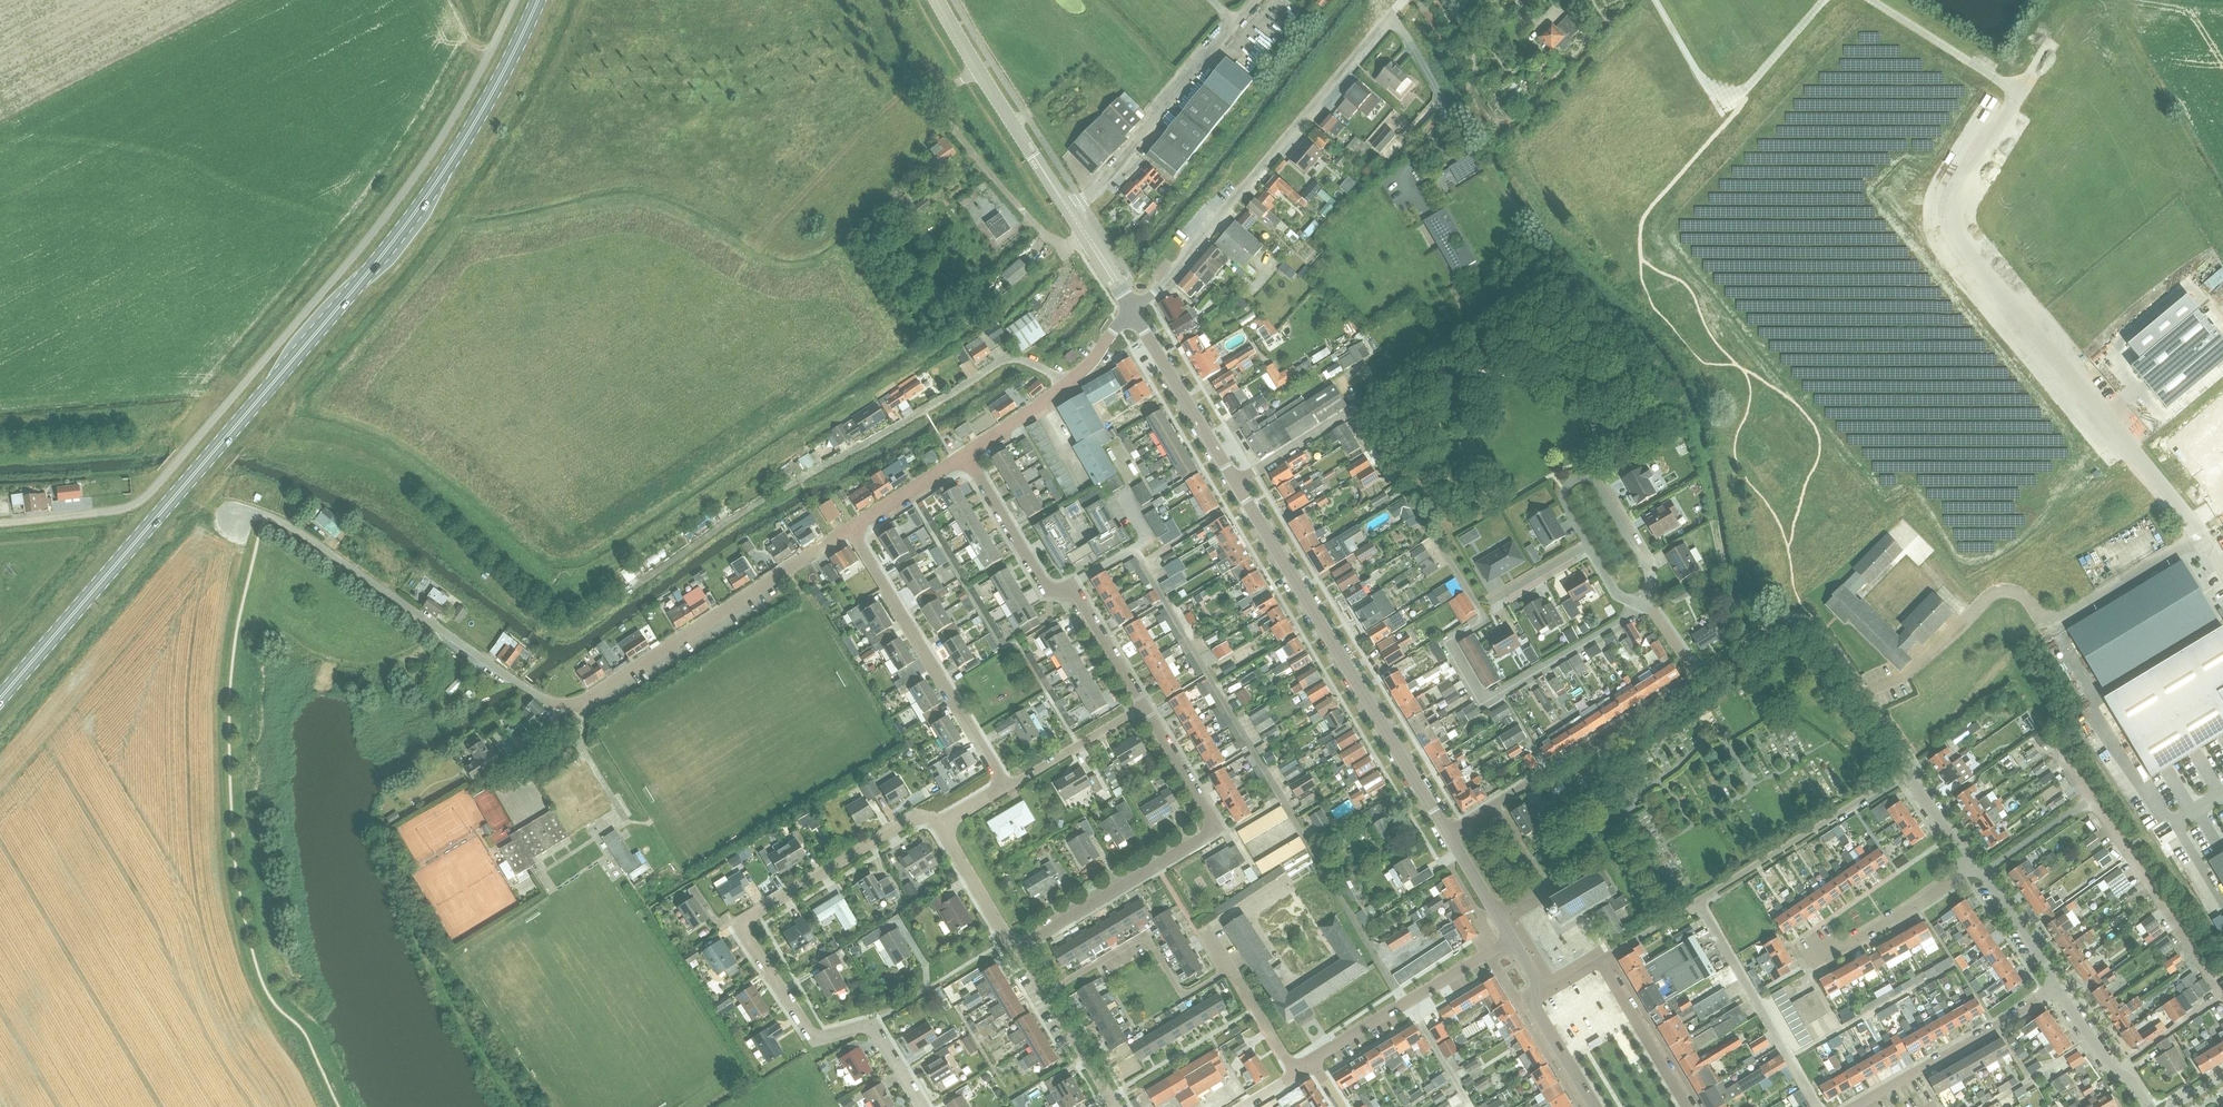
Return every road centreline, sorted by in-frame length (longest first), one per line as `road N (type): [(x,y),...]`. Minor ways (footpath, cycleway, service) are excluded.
road 1 (secondary): [(0,697),(375,265),(483,112),(539,0)]
road 2 (unclassified): [(0,523),(122,509),(151,492),(401,196),(475,82),(515,0)]
road 3 (residential): [(1632,600),(1624,623),(1484,705),(1449,642),(1486,620),(1355,413),(1236,482)]
road 4 (residential): [(2203,538),(1954,234),(1960,188),(2053,41)]
road 5 (residential): [(924,1106),(881,1034),(866,1027),(825,1038),(811,1032),(747,928),(754,916),(915,816),(941,825)]
road 6 (residential): [(1065,387),(1021,360),(1002,361),(728,521),(638,585)]
road 7 (residential): [(1134,311),(1404,0)]
road 8 (tertiary): [(1449,833),(1236,482)]
road 9 (residential): [(1862,696),(1940,648),(1997,592),(2017,594),(2047,616),(2071,615),(2203,538)]
road 10 (residential): [(1018,948),(1209,836),(1210,814),(1146,709)]
road 11 (residential): [(852,529),(580,703)]
road 12 (residential): [(580,703),(544,699),(311,540)]
road 13 (residential): [(1146,709),(1078,599),(1039,580),(965,455)]
road 14 (residential): [(1005,787),(852,529)]
road 15 (residential): [(1251,0),(1072,212)]
road 16 (unclassified): [(1087,235),(1069,248),(1058,245),(954,132),(949,96),(977,71)]
road 17 (residential): [(1903,773),(1698,902)]
road 18 (residential): [(1697,677),(1494,806)]
road 19 (residential): [(1698,902),(1818,1106)]
road 20 (residential): [(1853,1106),(2058,989)]
road 21 (residential): [(1315,1063),(1512,937)]
road 22 (residential): [(1046,993),(1144,939),(1184,994),(1230,968)]
road 23 (residential): [(1590,544),(1564,492),(1581,478),(1601,487),(1652,577),(1646,599)]
road 24 (residential): [(1862,696),(1820,635),(1793,623),(1697,677)]
road 25 (tertiary): [(1236,482),(1134,311)]
road 26 (residential): [(1805,967),(1972,869)]
road 27 (tertiary): [(1072,212),(977,71)]
road 28 (residential): [(1686,1106),(1600,962)]
road 29 (residential): [(1005,787),(1146,709)]
road 30 (residential): [(2058,989),(1989,880),(1972,869)]
road 31 (residential): [(2150,1106),(2058,989)]
road 32 (residential): [(1018,948),(941,825)]
road 33 (residential): [(1497,912),(1538,882),(1494,806)]
road 34 (residential): [(852,529),(965,455)]
road 35 (tertiary): [(1596,1106),(1537,1010),(1543,990)]
road 36 (residential): [(1114,1106),(1046,993)]
road 37 (residential): [(1297,1074),(1230,968)]
road 38 (residential): [(965,455),(1065,387)]

